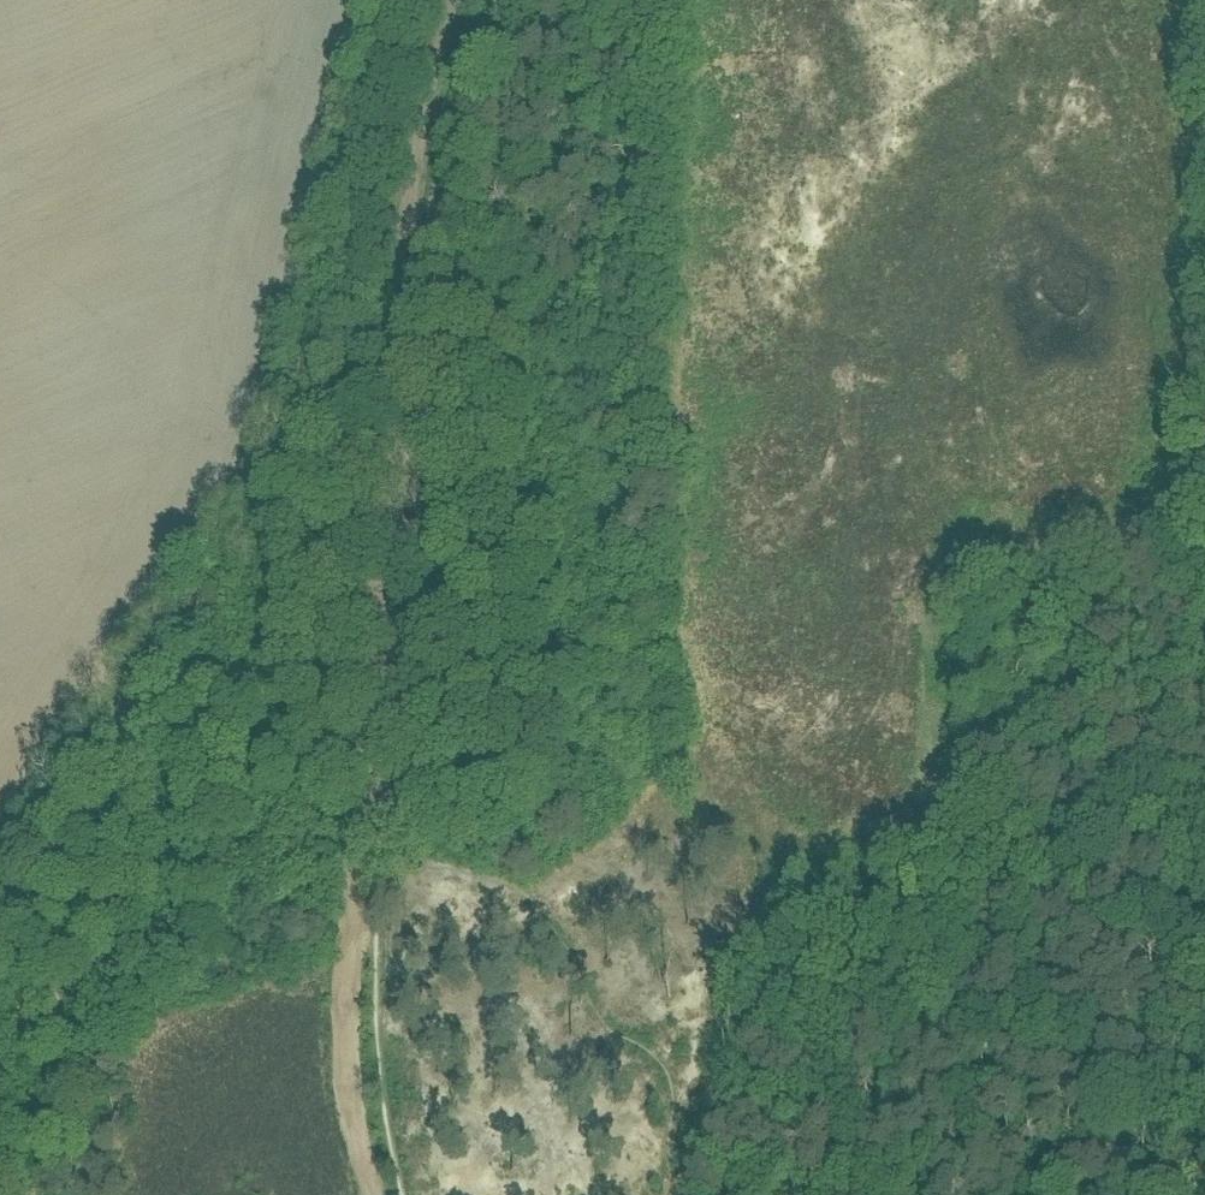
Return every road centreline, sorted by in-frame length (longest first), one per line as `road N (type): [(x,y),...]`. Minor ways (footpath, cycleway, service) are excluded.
road 1 (track): [(371,1194),(347,1021),(397,316)]
road 2 (track): [(397,316),(0,896)]
road 3 (track): [(383,834),(116,851),(40,880),(17,879)]
road 4 (track): [(397,316),(420,107),(451,0)]

